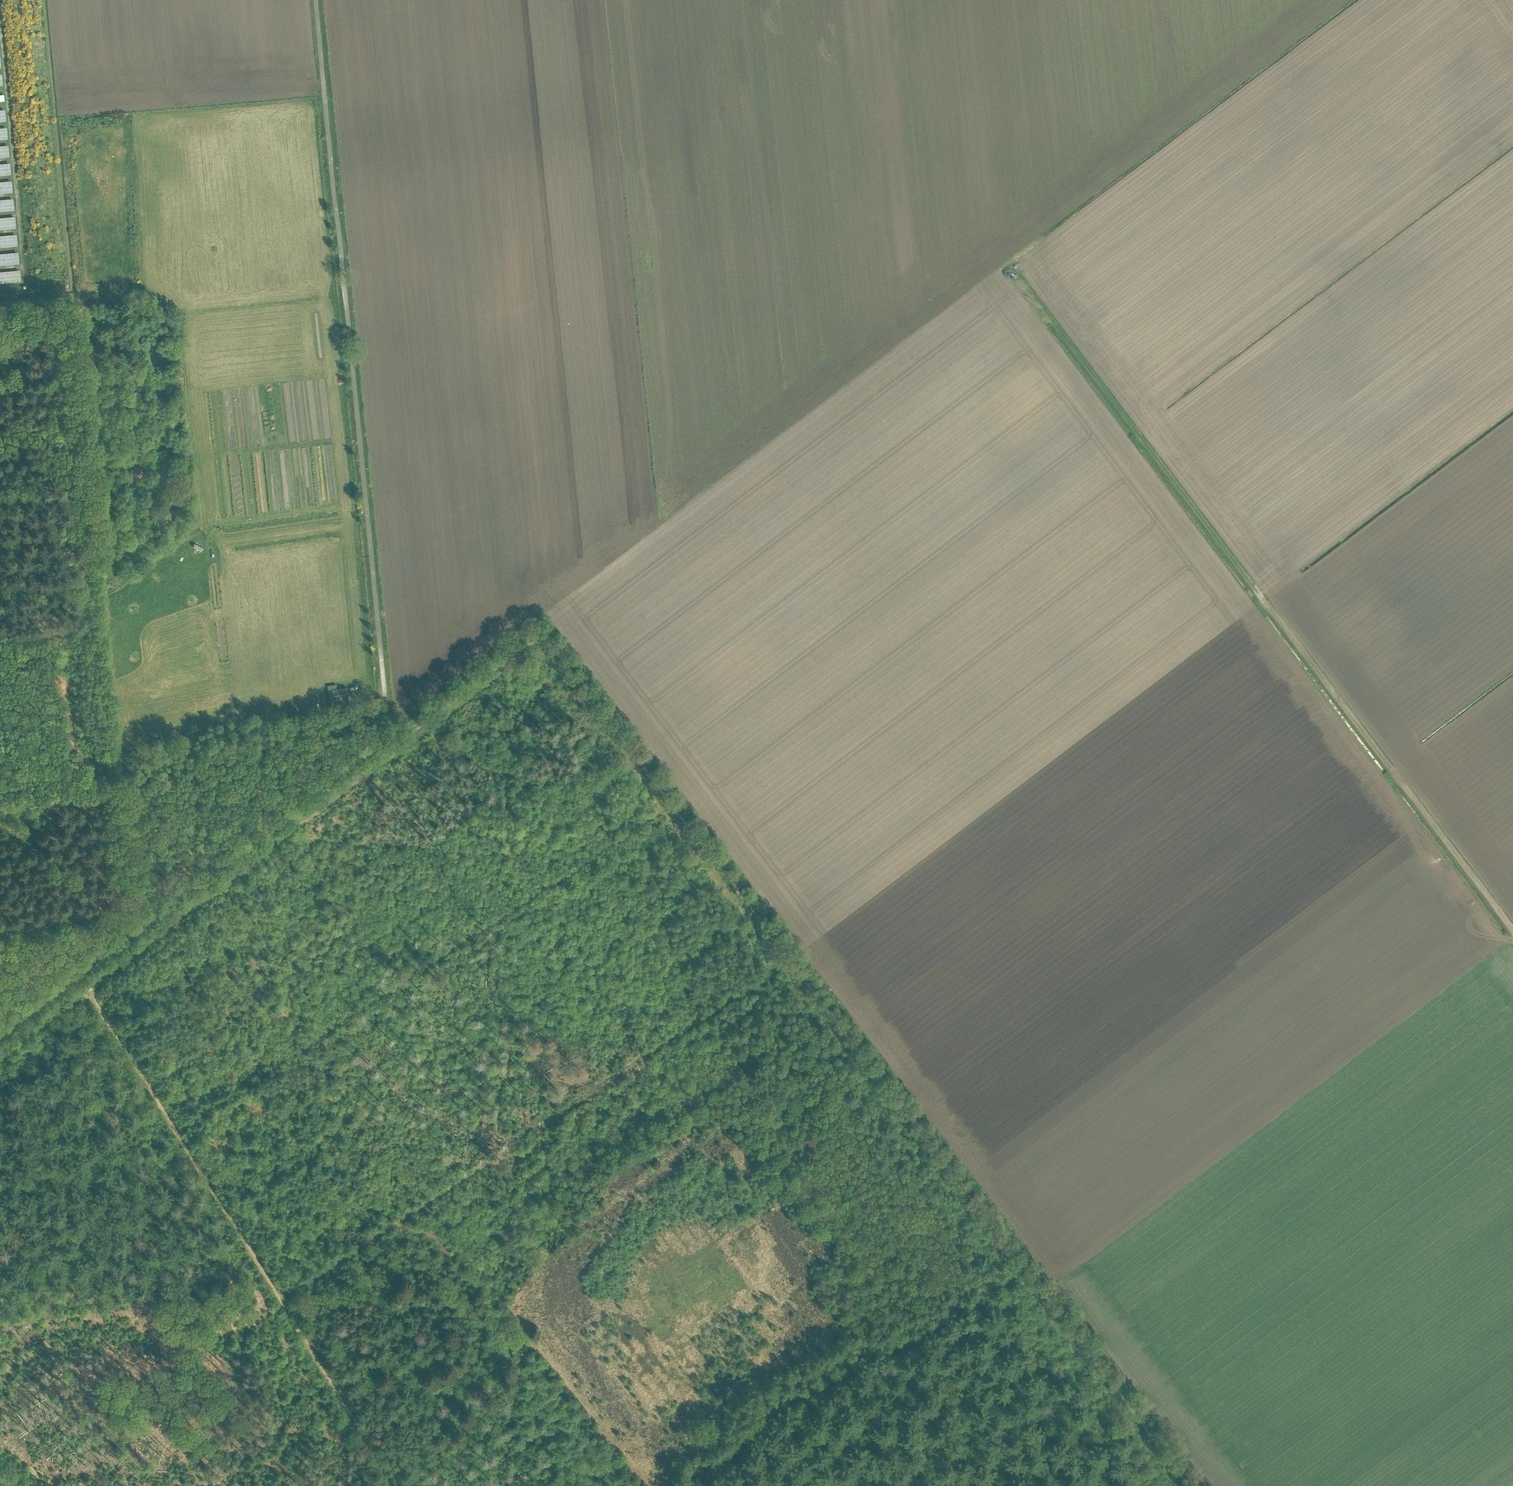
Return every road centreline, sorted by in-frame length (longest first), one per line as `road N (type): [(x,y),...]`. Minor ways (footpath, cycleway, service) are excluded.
road 1 (track): [(391,728),(395,740),(523,642),(535,643),(1176,1485)]
road 2 (track): [(391,728),(0,1043)]

